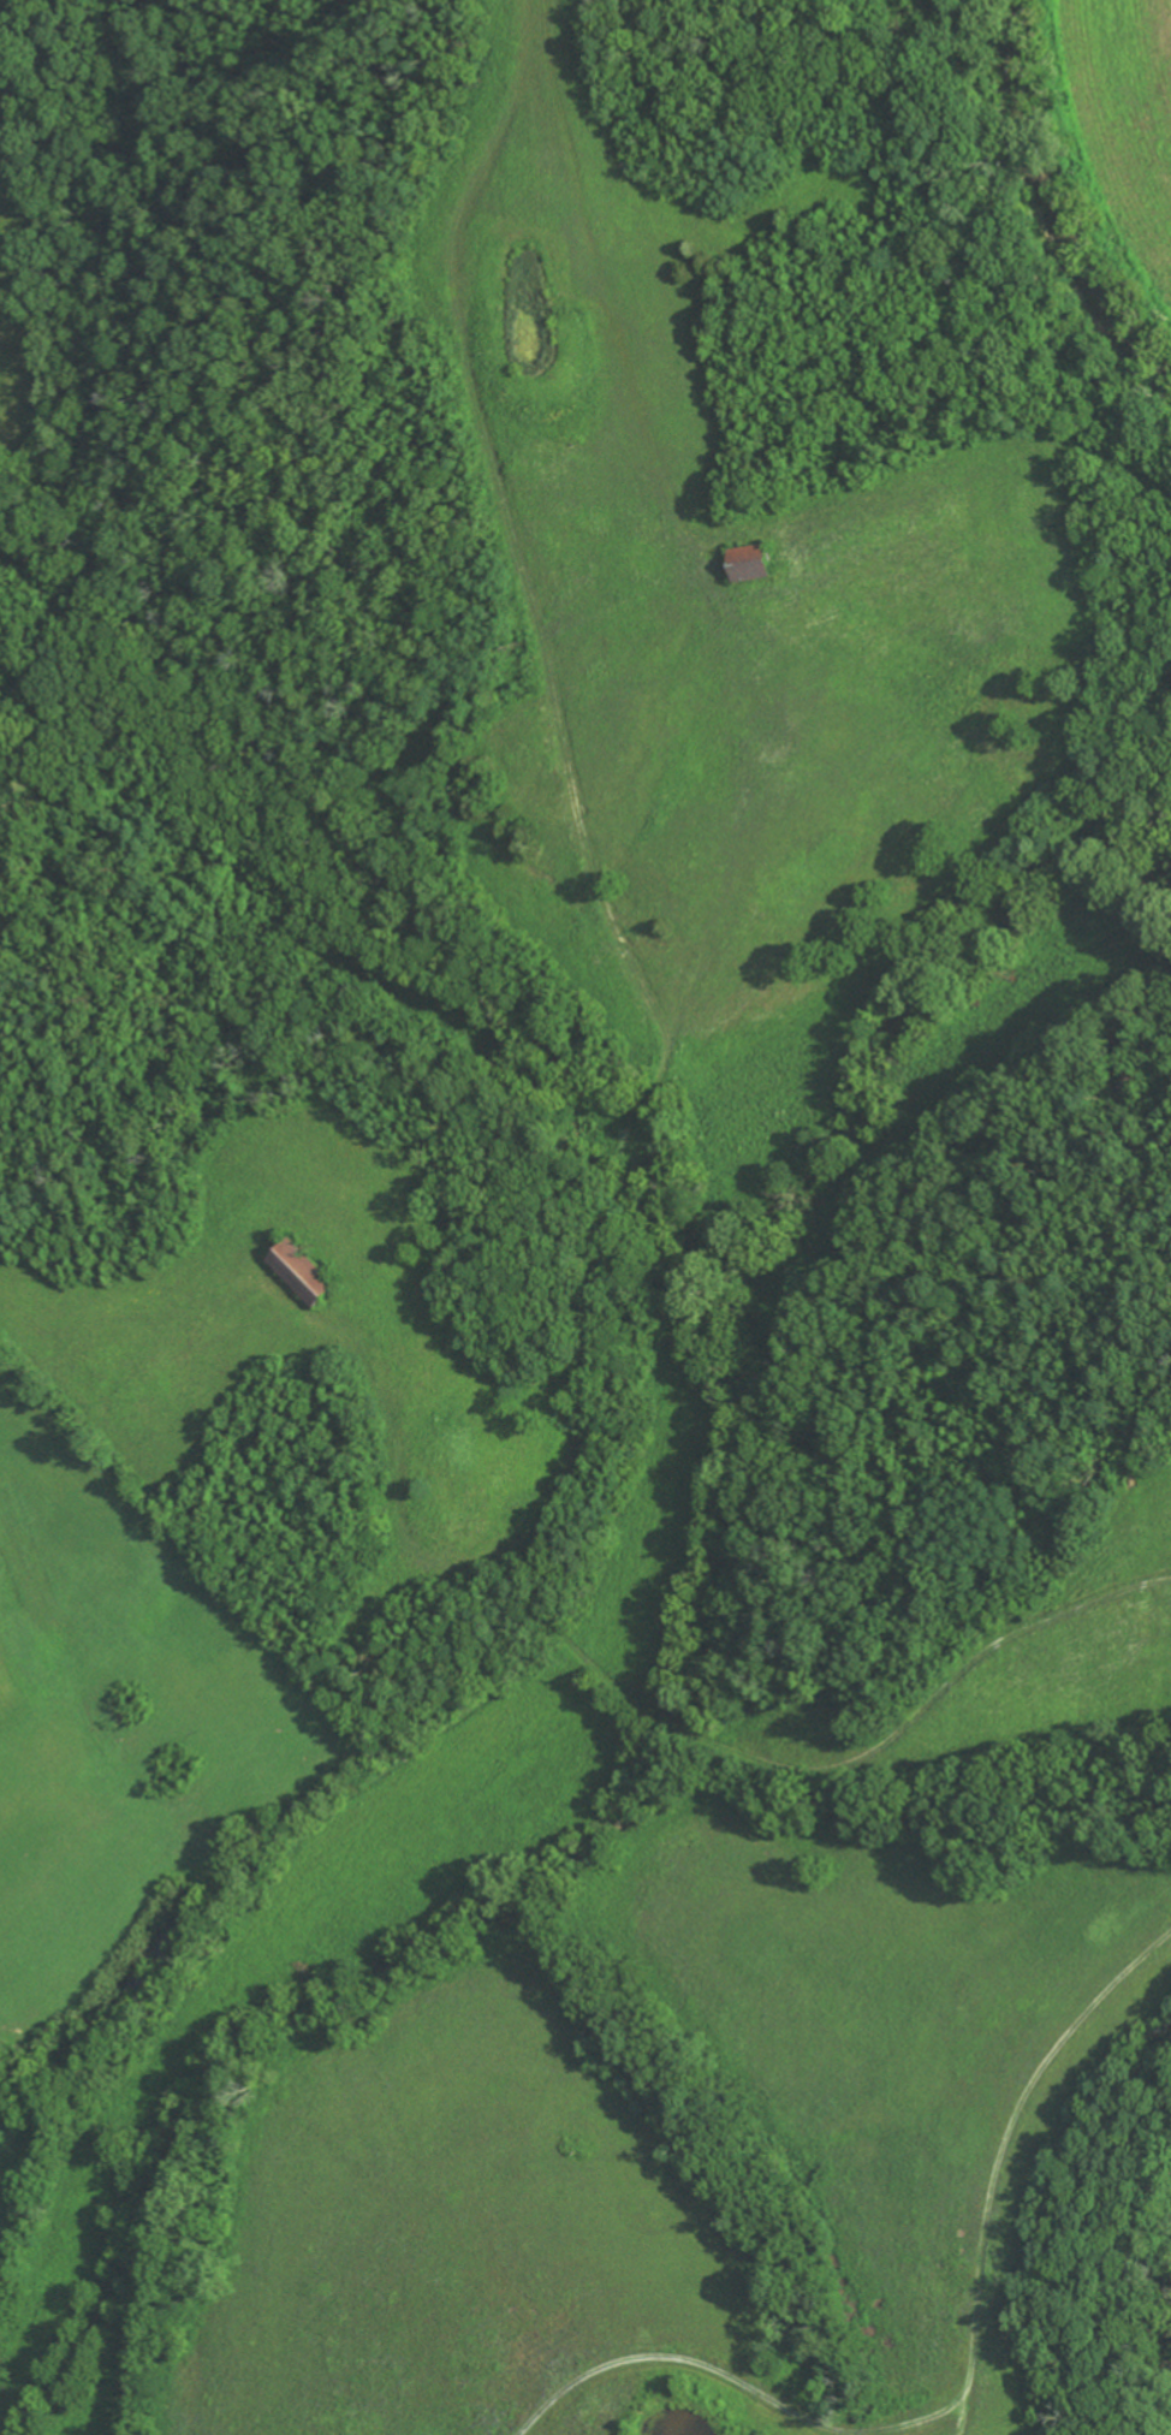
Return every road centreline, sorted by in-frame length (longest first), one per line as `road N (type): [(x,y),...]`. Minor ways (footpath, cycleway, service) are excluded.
road 1 (residential): [(0,2213),(139,1964),(227,1857),(365,1751)]

